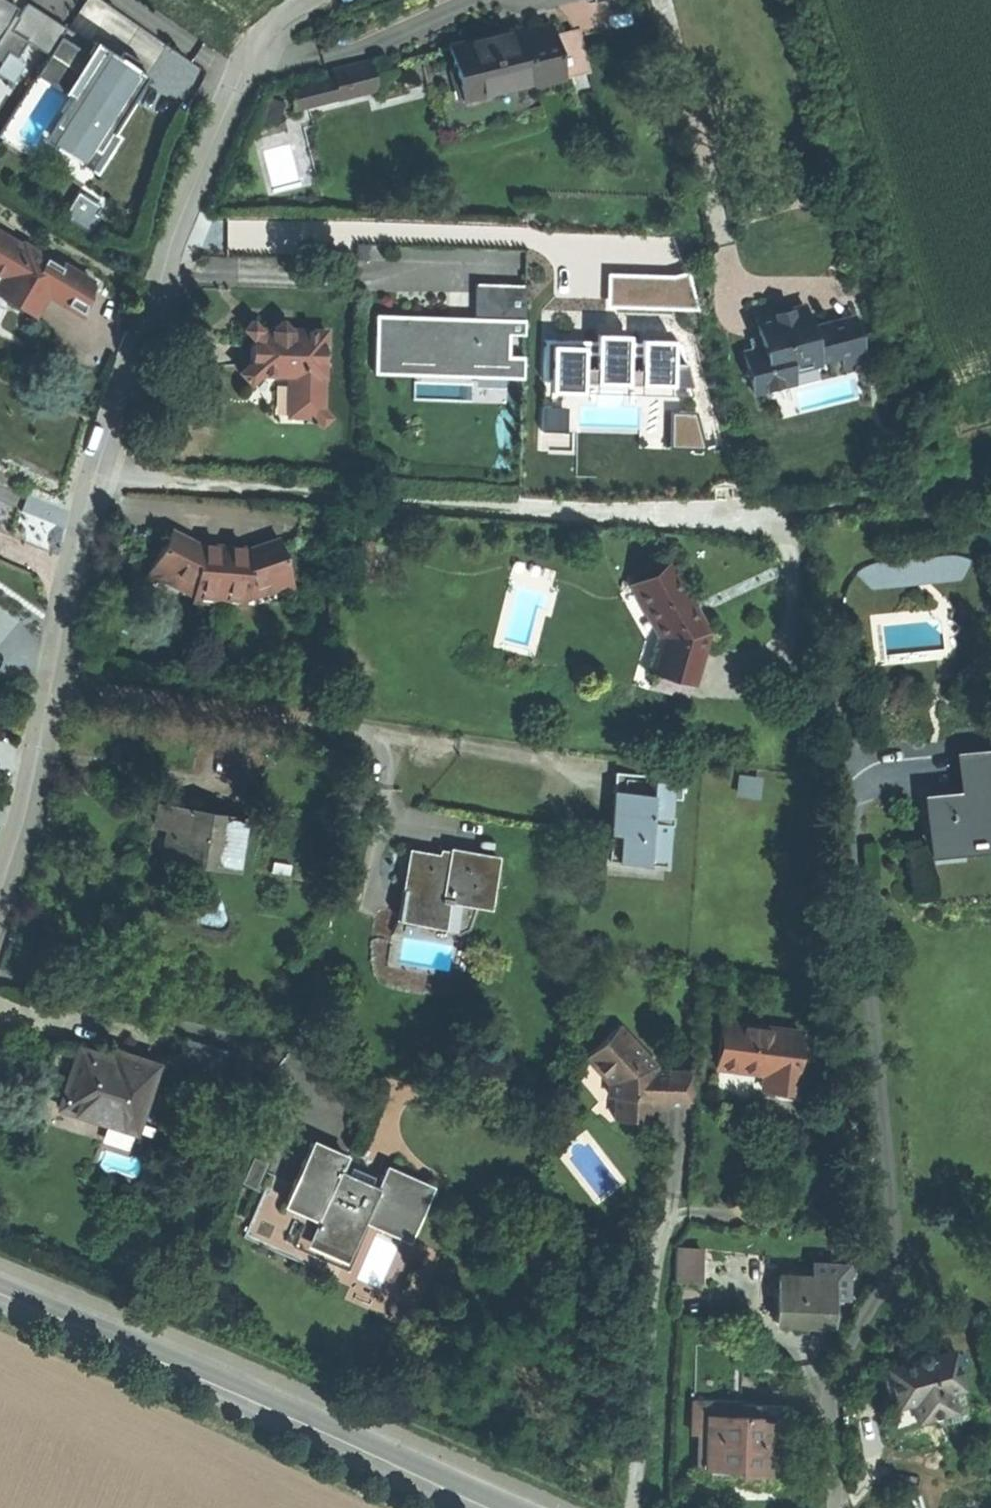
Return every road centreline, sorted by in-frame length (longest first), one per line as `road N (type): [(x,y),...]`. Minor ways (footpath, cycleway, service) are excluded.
road 1 (residential): [(0,896),(26,820),(100,471),(188,206),(262,42),(318,0)]
road 2 (secondary): [(0,1290),(495,1507)]

